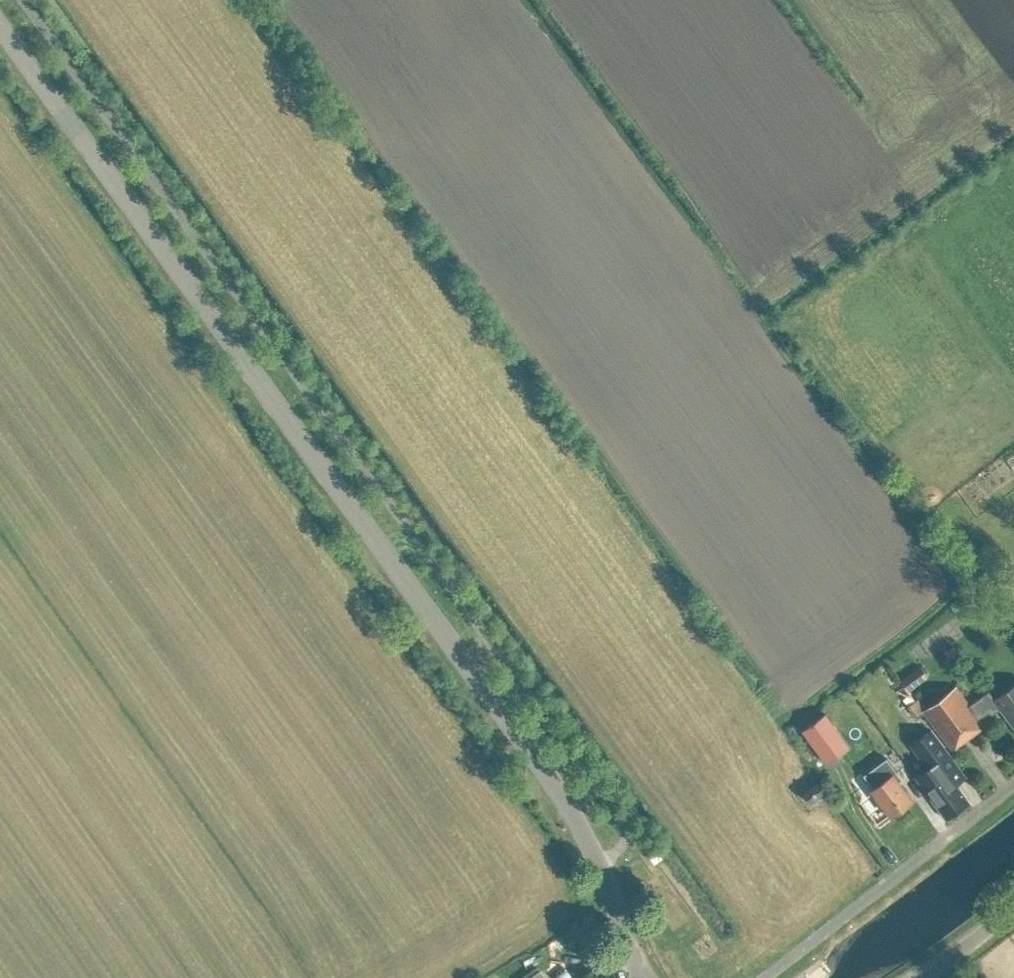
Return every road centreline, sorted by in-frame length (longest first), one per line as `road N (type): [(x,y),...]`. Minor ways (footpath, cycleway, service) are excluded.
road 1 (tertiary): [(636,977),(576,819),(0,29)]
road 2 (unclassified): [(758,977),(1013,785)]
road 3 (unclassified): [(916,977),(1013,908)]

